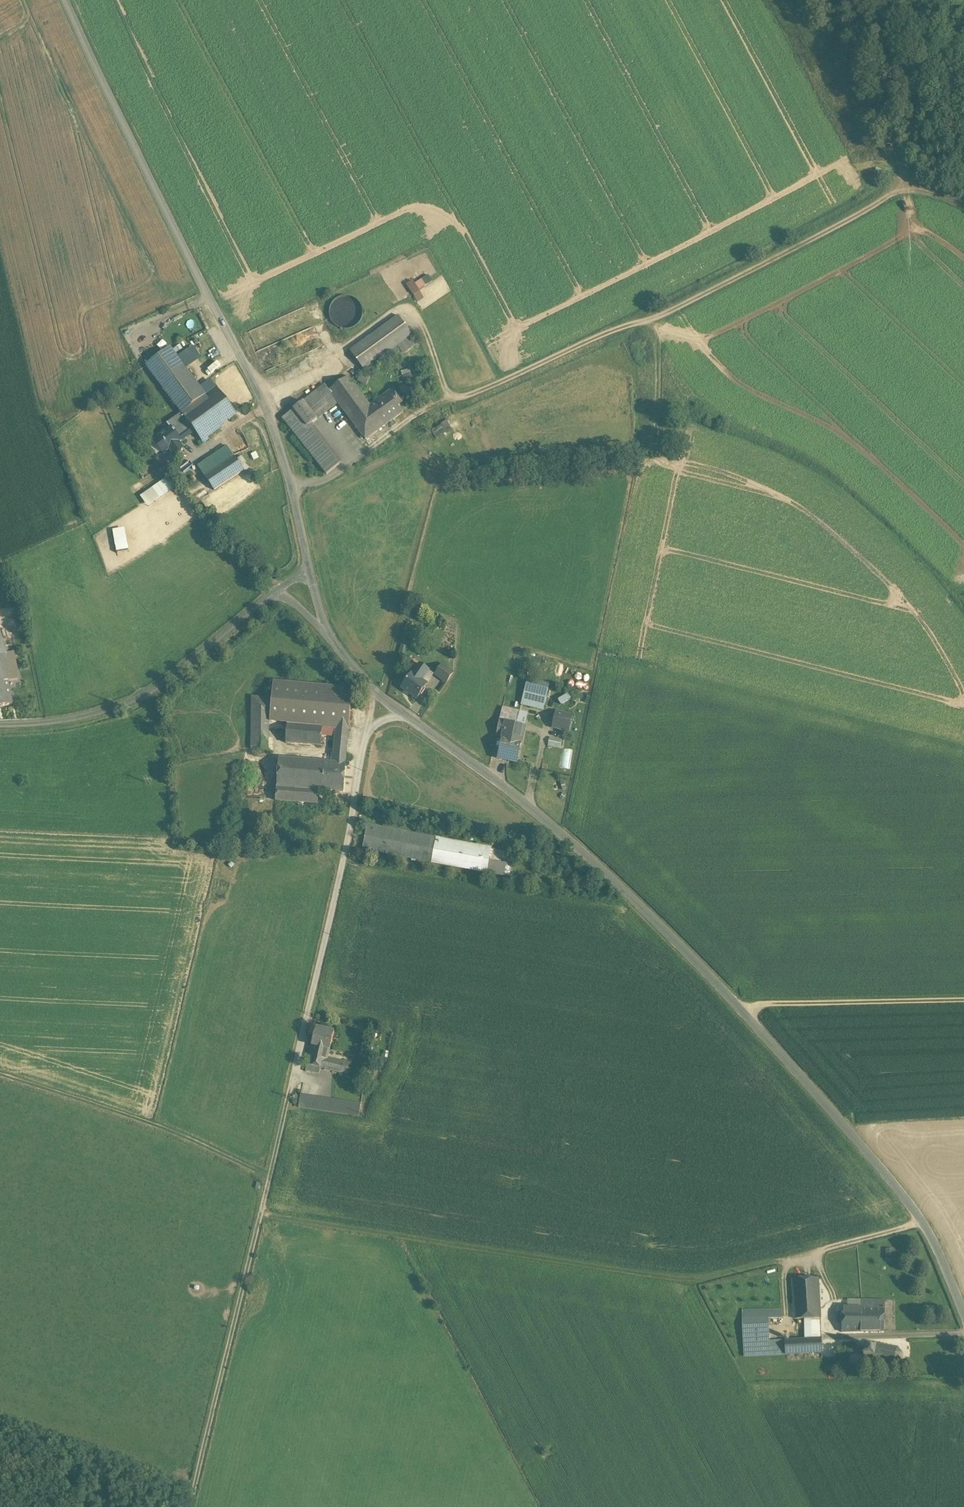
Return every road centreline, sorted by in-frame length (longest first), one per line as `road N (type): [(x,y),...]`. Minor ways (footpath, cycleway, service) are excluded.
road 1 (unclassified): [(963,1312),(927,1225),(741,1007),(618,882),(394,705)]
road 2 (unclassified): [(310,565),(263,405),(60,0)]
road 3 (track): [(186,1506),(294,1075)]
road 4 (unclassified): [(294,1075),(364,736),(394,705)]
road 5 (unclassified): [(0,726),(67,722),(170,683),(279,590)]
road 6 (track): [(741,1007),(963,1002)]

